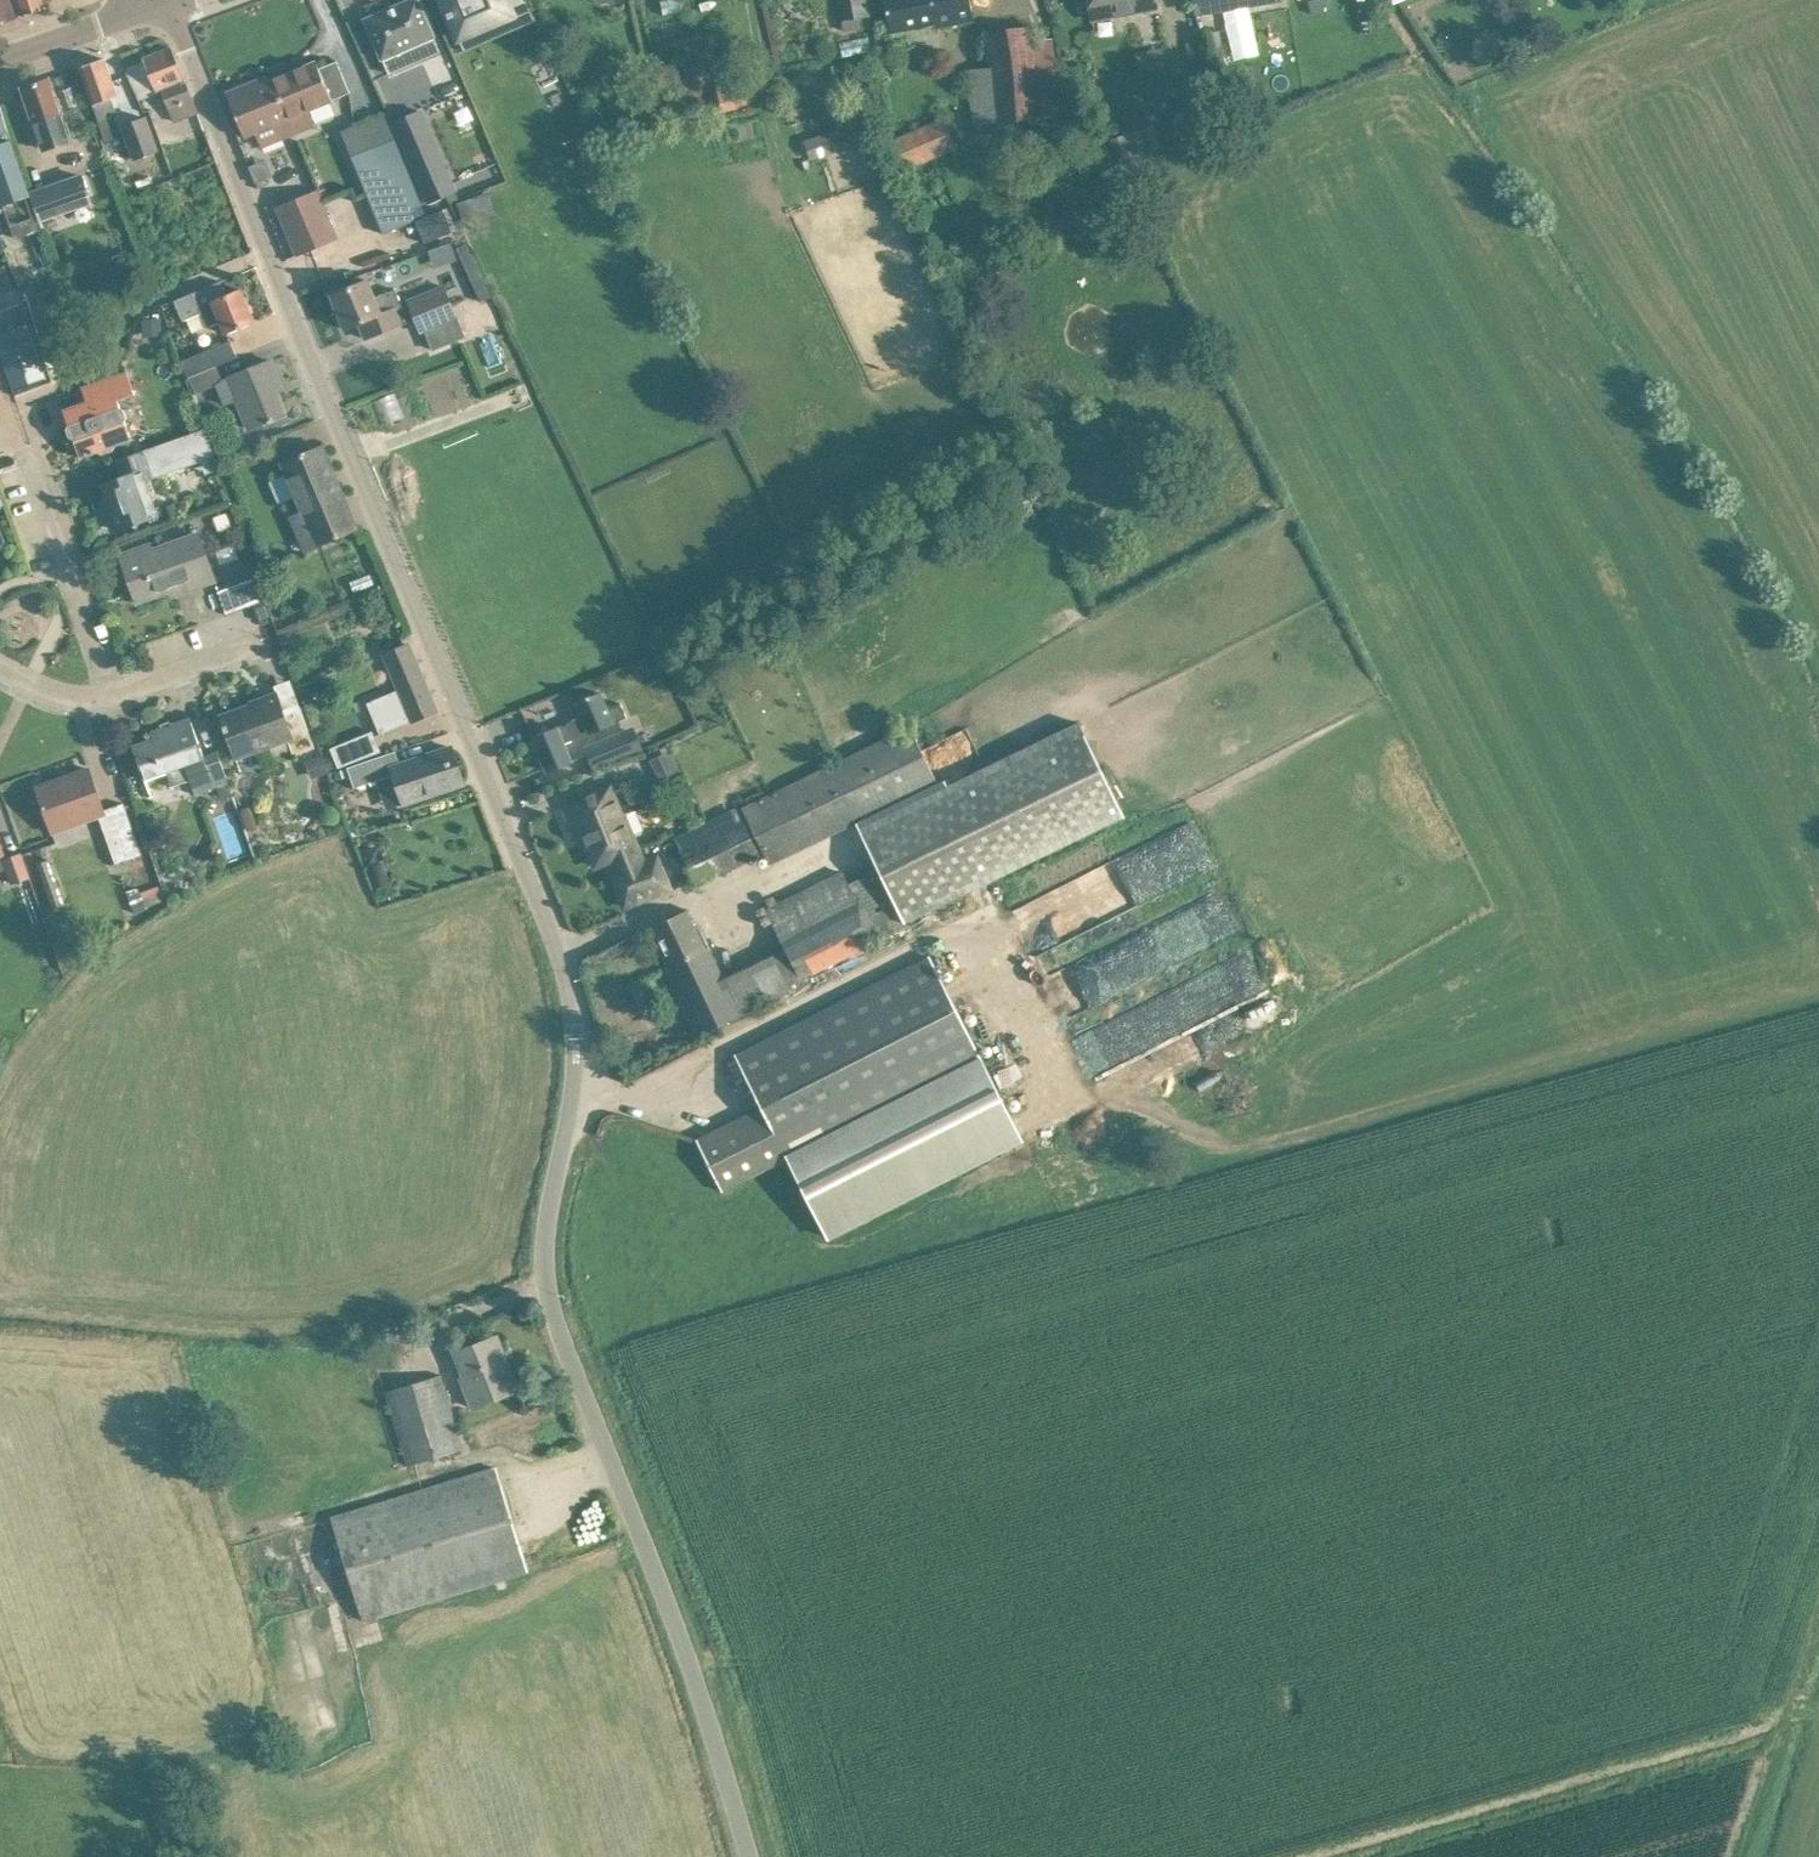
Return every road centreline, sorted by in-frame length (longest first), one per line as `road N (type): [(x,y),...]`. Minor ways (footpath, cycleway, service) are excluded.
road 1 (unclassified): [(751,1856),(701,1698),(555,1312),(544,1258),(577,1035),(554,937),(265,252),(174,0)]
road 2 (residential): [(110,695),(26,455)]
road 3 (residential): [(110,695),(265,644)]
road 4 (tertiary): [(0,59),(131,14)]

